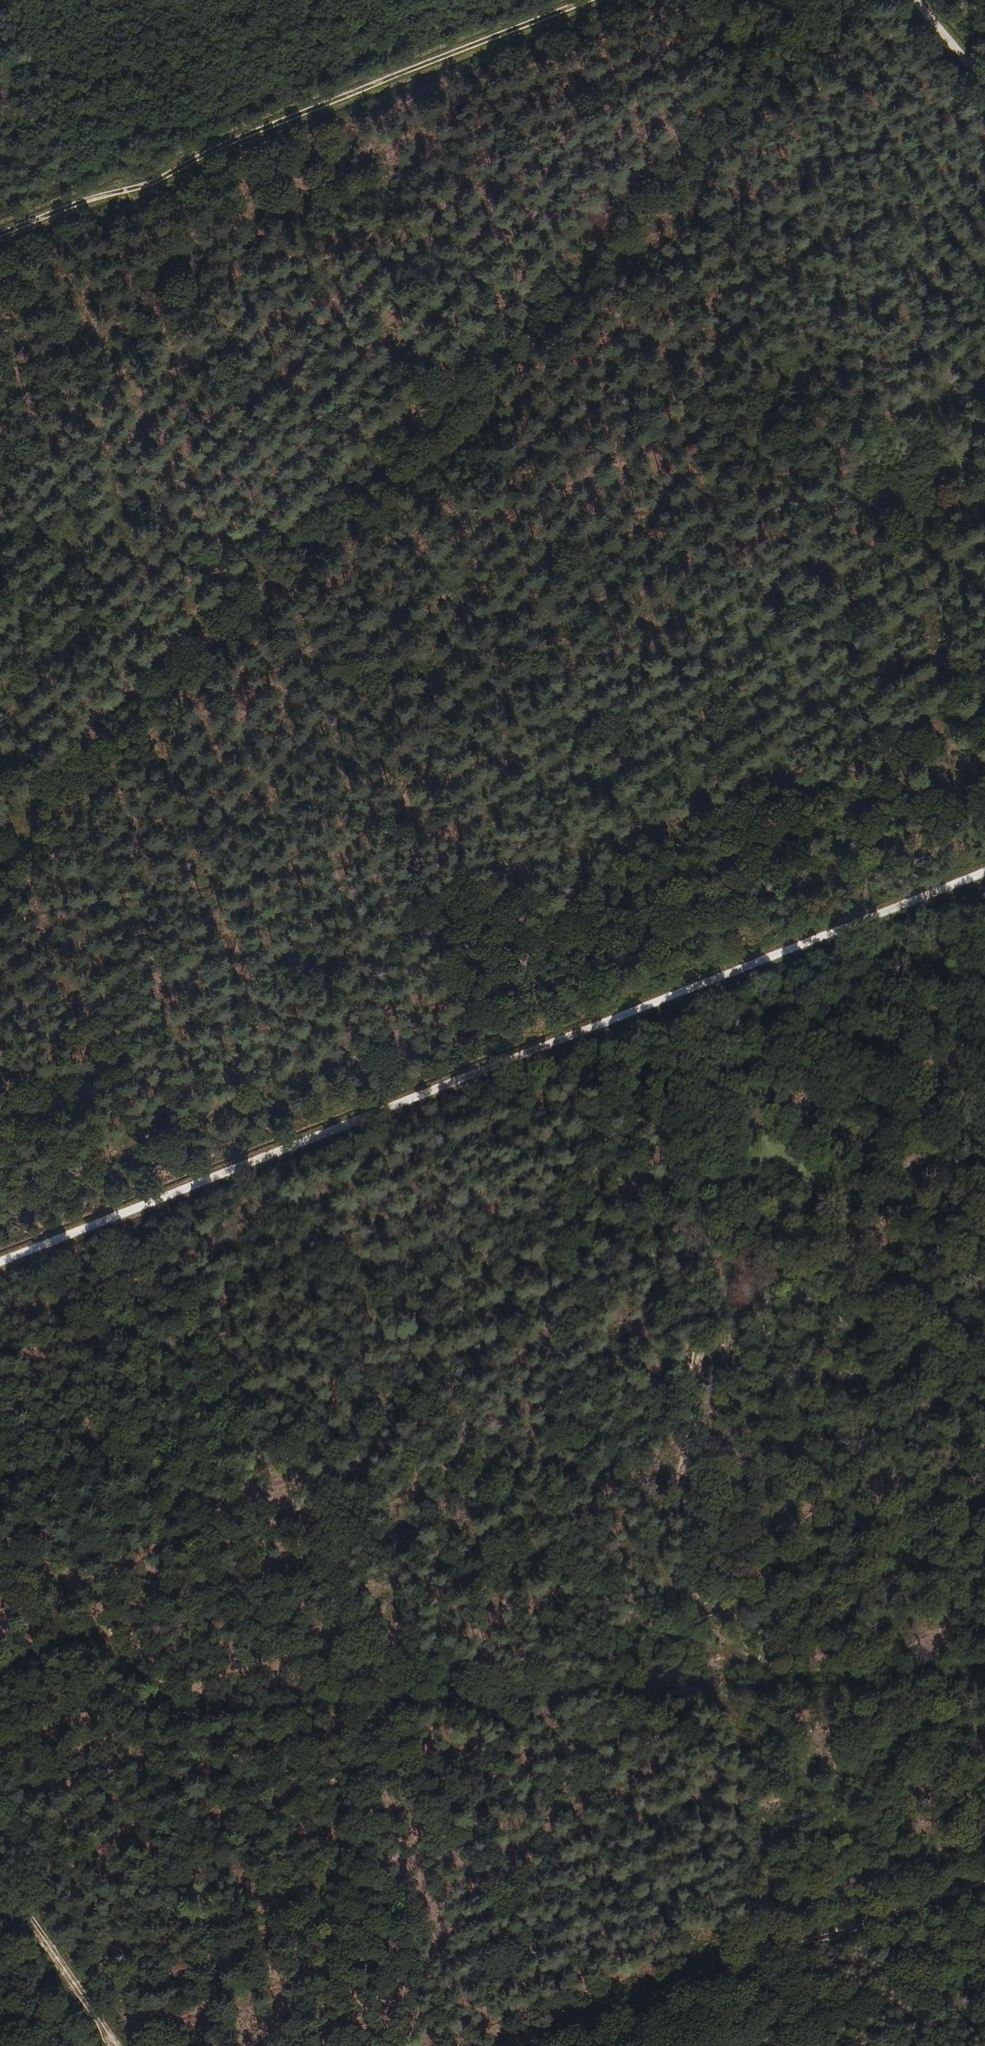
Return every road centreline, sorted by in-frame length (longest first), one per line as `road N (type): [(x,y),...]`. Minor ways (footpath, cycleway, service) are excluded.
road 1 (track): [(984,872),(0,1260)]
road 2 (track): [(0,234),(107,191),(140,189),(182,162),(586,0)]
road 3 (track): [(521,2045),(984,1881)]
road 4 (track): [(0,1880),(115,2045)]

